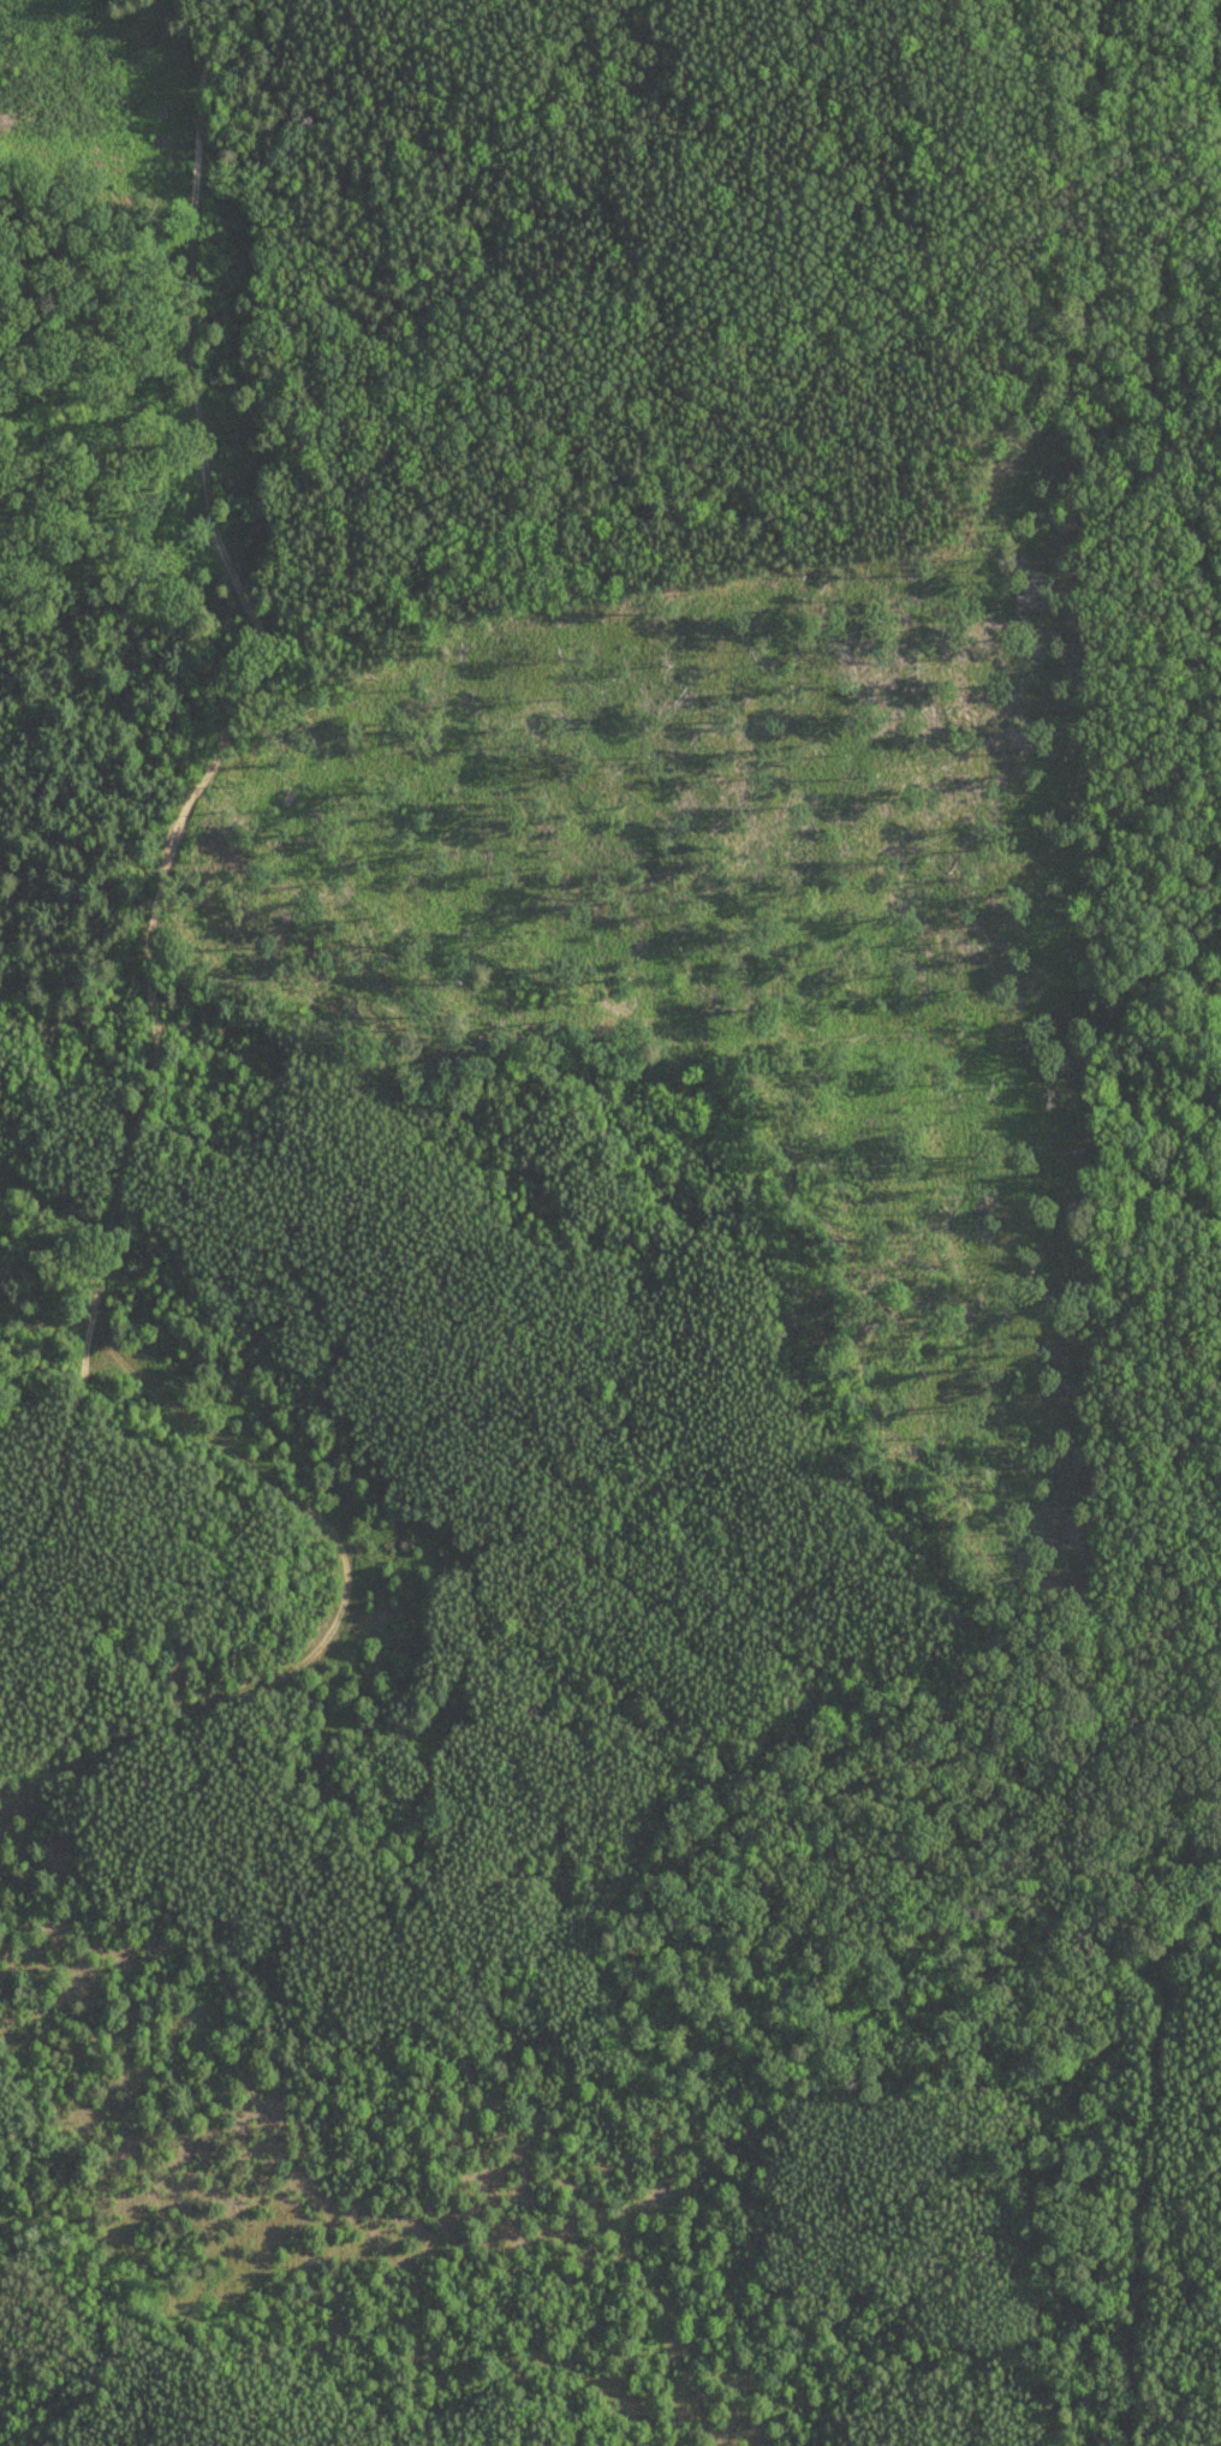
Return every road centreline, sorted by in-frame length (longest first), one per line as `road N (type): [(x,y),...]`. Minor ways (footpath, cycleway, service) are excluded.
road 1 (track): [(0,1817),(69,1772),(287,1678),(315,1655),(347,1585),(334,1537),(240,1454),(139,1381),(94,1320),(131,1150),(157,1073),(145,963),(163,864),(173,829),(215,774),(263,657),(214,523),(192,381),(197,102),(215,40),(243,0)]
road 2 (track): [(0,1588),(62,1502),(94,1320)]

